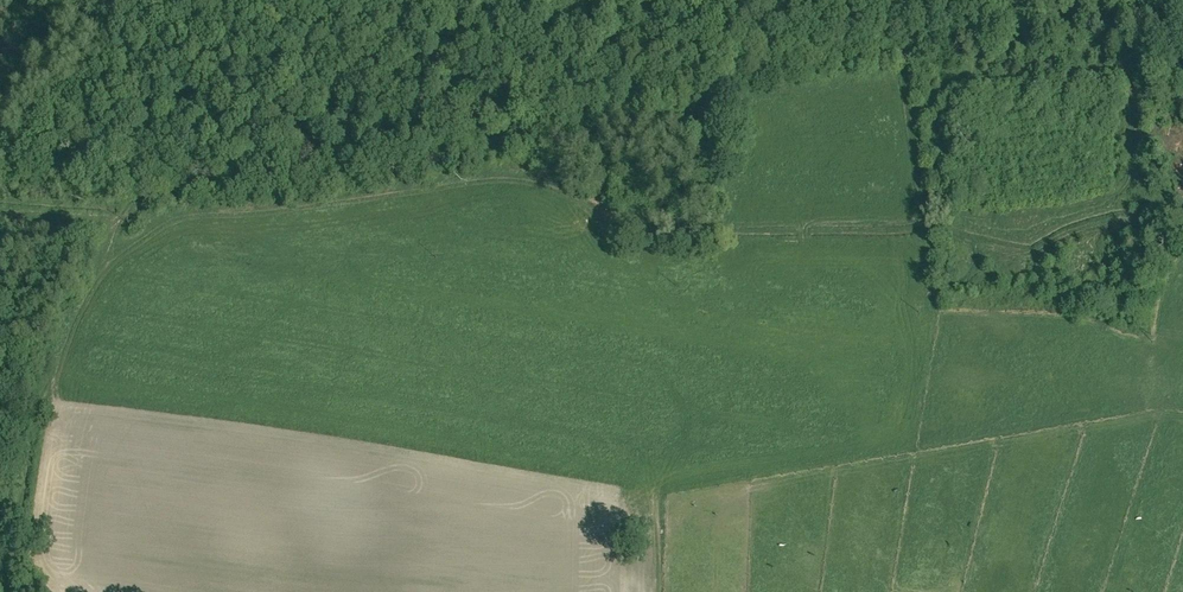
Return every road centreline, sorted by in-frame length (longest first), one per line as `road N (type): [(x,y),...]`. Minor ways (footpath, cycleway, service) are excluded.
road 1 (track): [(1057,34),(948,62),(922,122),(937,253),(992,274)]
road 2 (track): [(1057,34),(1182,6)]

